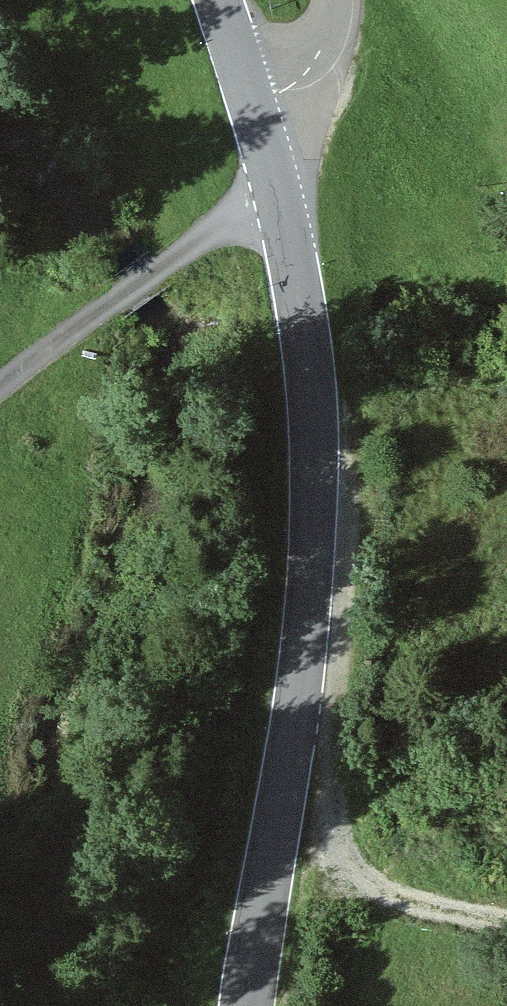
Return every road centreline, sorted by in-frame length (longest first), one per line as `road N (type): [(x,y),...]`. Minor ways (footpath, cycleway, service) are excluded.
road 1 (tertiary): [(249,103),(301,302),(316,452),(304,644),(245,1005)]
road 2 (track): [(289,753),(324,802),(332,849),(351,880),(506,923)]
road 3 (unclassified): [(249,103),(303,77),(325,42),(335,0)]

